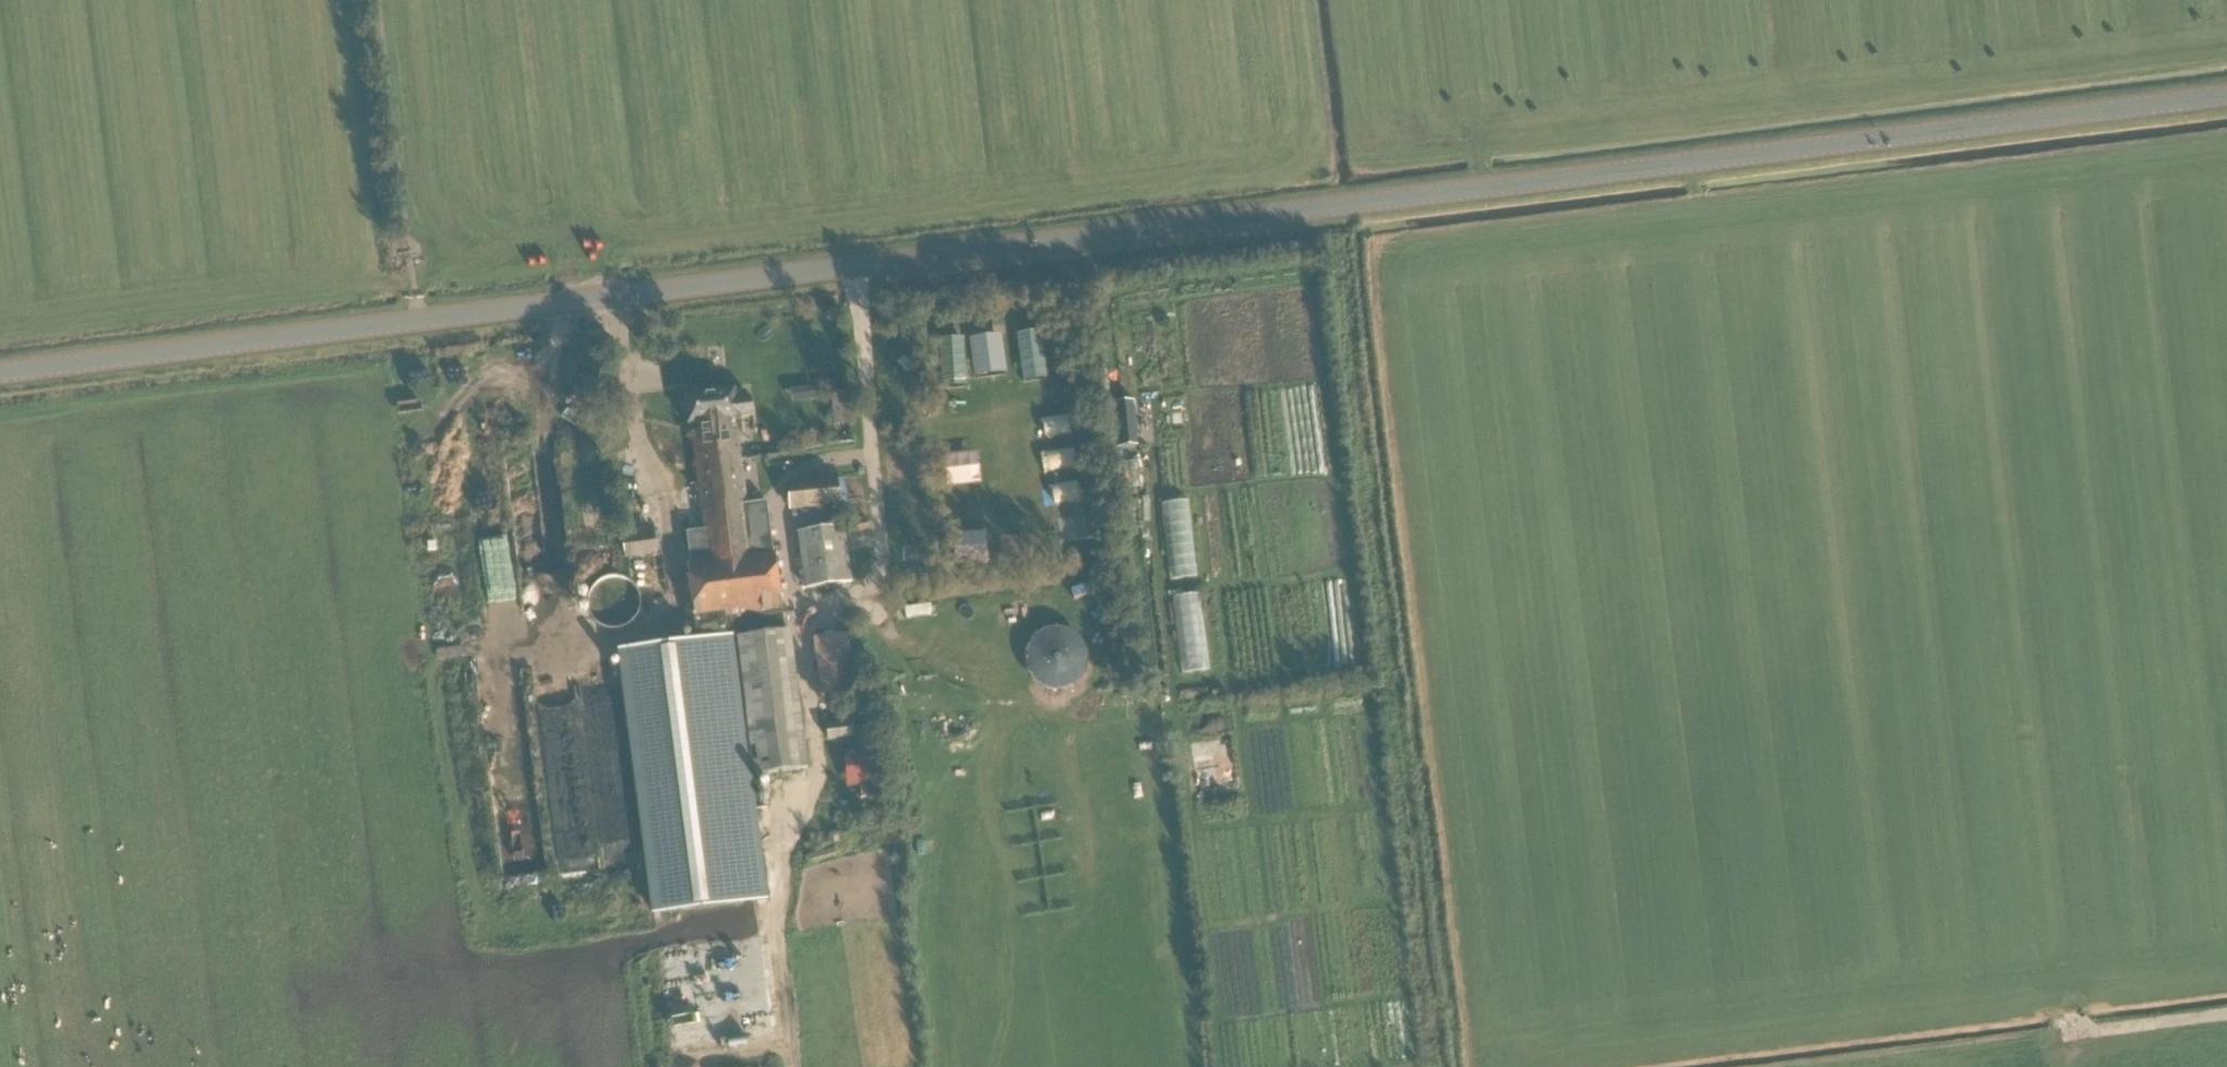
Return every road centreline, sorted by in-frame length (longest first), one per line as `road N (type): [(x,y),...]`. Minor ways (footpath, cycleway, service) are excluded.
road 1 (tertiary): [(0,378),(2226,102)]

